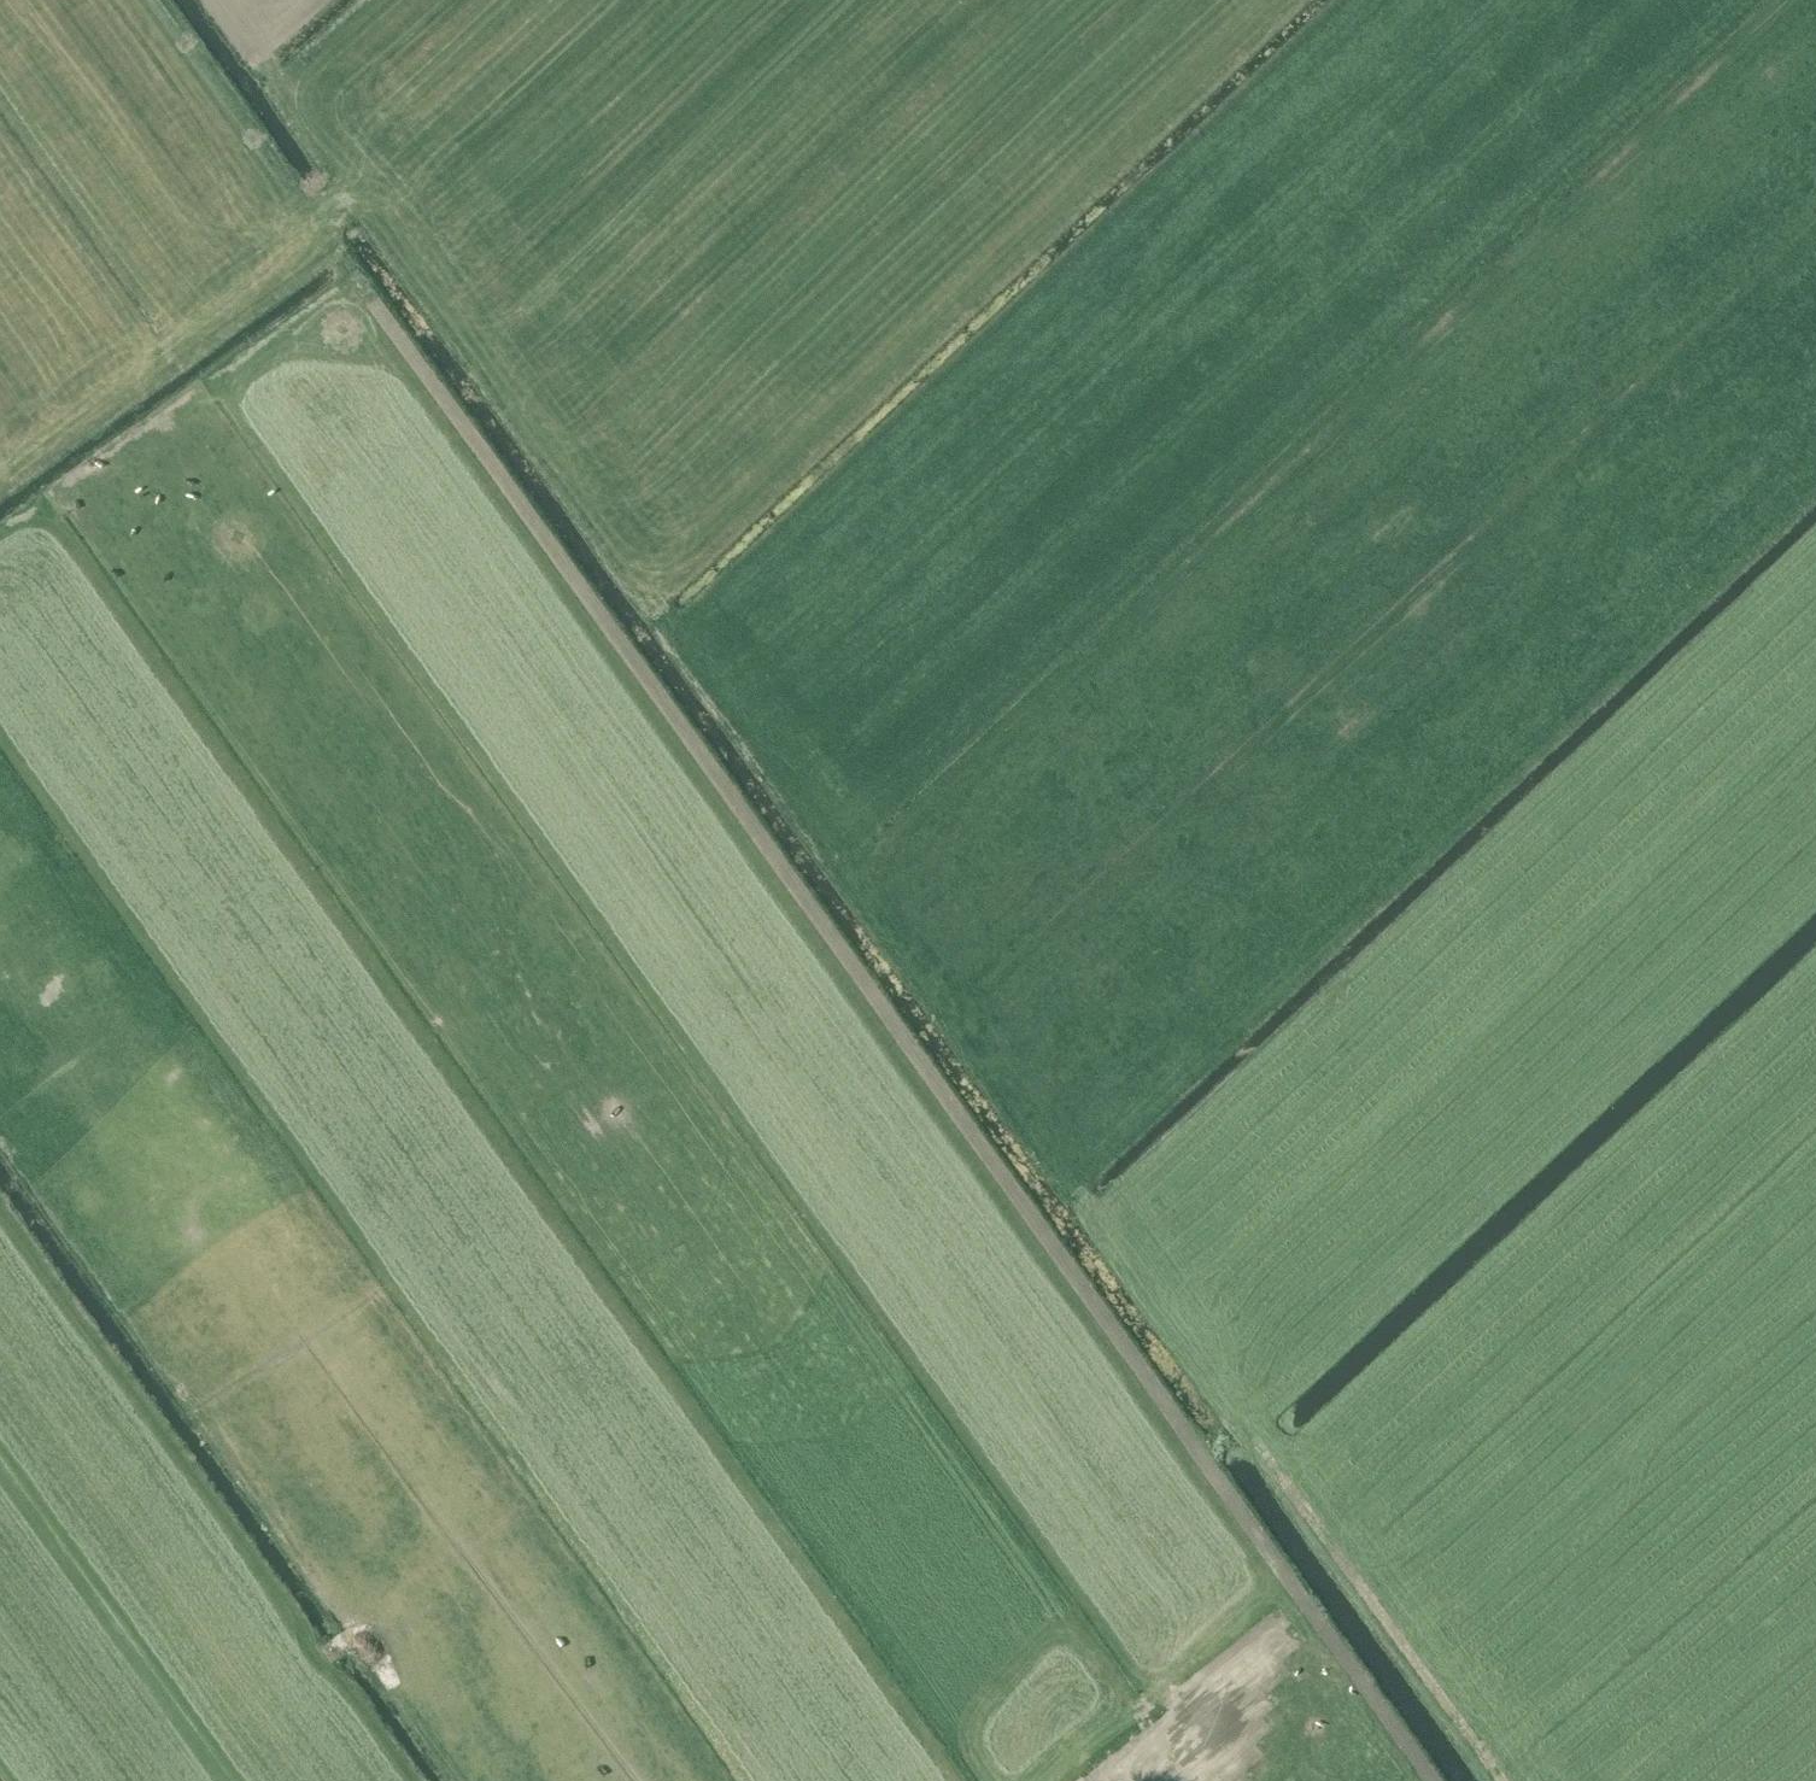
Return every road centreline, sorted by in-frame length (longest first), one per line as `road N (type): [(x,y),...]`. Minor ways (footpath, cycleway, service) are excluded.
road 1 (track): [(1503,1780),(1262,1445)]

